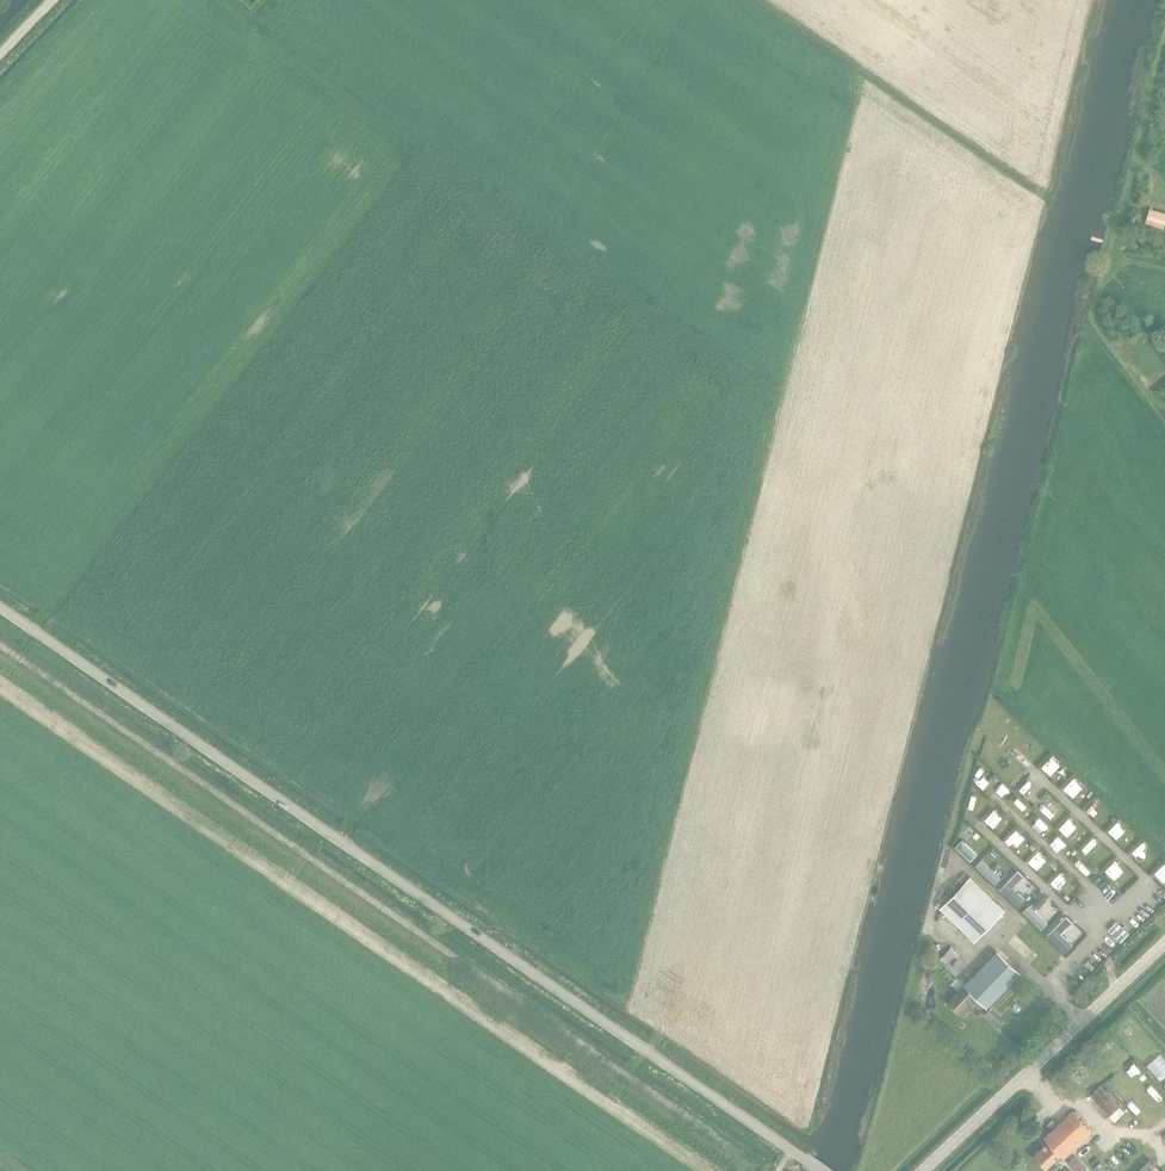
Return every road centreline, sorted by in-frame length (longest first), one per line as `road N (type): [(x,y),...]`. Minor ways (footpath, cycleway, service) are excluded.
road 1 (tertiary): [(821,1170),(0,606)]
road 2 (unclassified): [(923,1170),(1164,943)]

